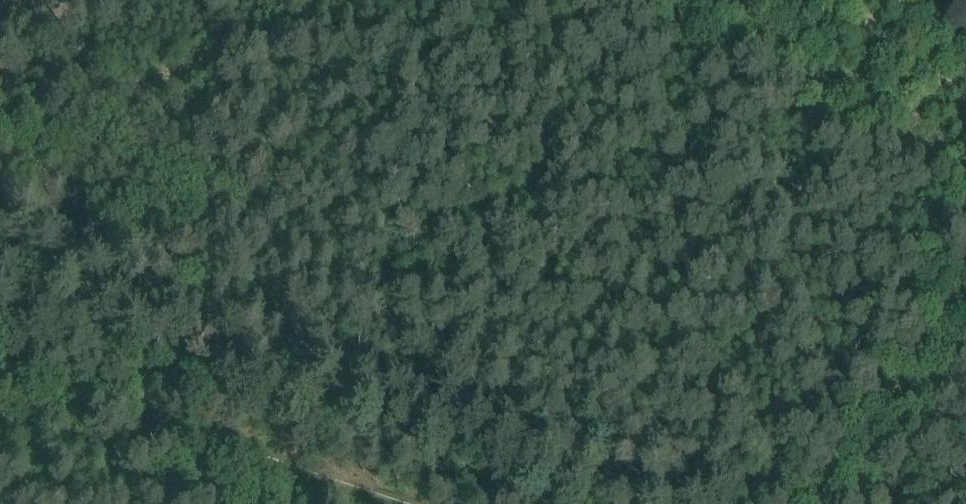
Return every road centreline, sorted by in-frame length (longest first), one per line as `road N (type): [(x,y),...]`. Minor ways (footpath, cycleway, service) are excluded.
road 1 (track): [(0,360),(443,503)]
road 2 (track): [(0,160),(314,0)]
road 3 (track): [(671,0),(965,184)]
road 4 (track): [(833,503),(965,284)]

